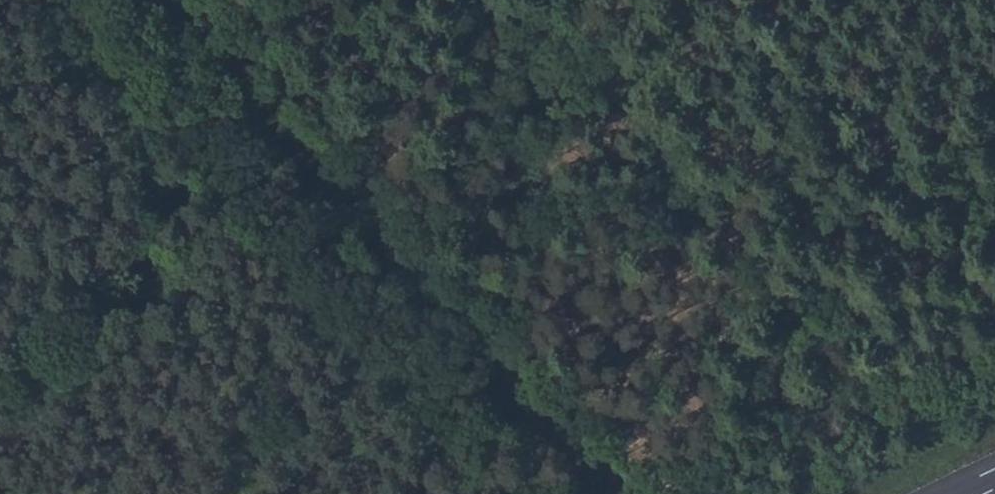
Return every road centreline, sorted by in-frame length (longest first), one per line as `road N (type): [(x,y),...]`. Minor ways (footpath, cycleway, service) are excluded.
road 1 (track): [(161,0),(590,482)]

